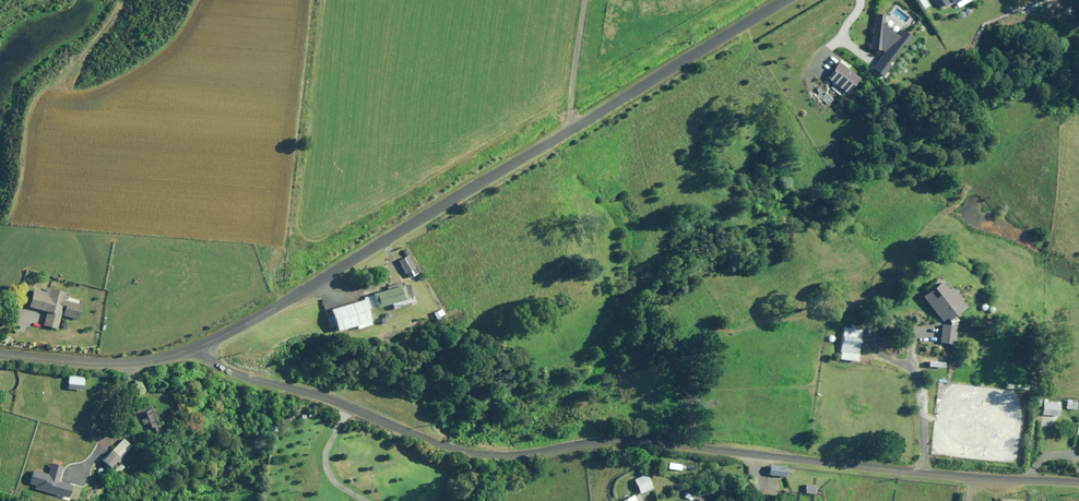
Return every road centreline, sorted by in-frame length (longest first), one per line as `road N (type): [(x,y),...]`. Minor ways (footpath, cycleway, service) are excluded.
road 1 (unclassified): [(195,348),(231,372),(329,395),(425,441),(493,458),(616,442),(682,445),(1078,487)]
road 2 (unclassified): [(789,0),(276,308),(195,348)]
road 3 (unclassified): [(195,348),(123,363),(0,355)]

